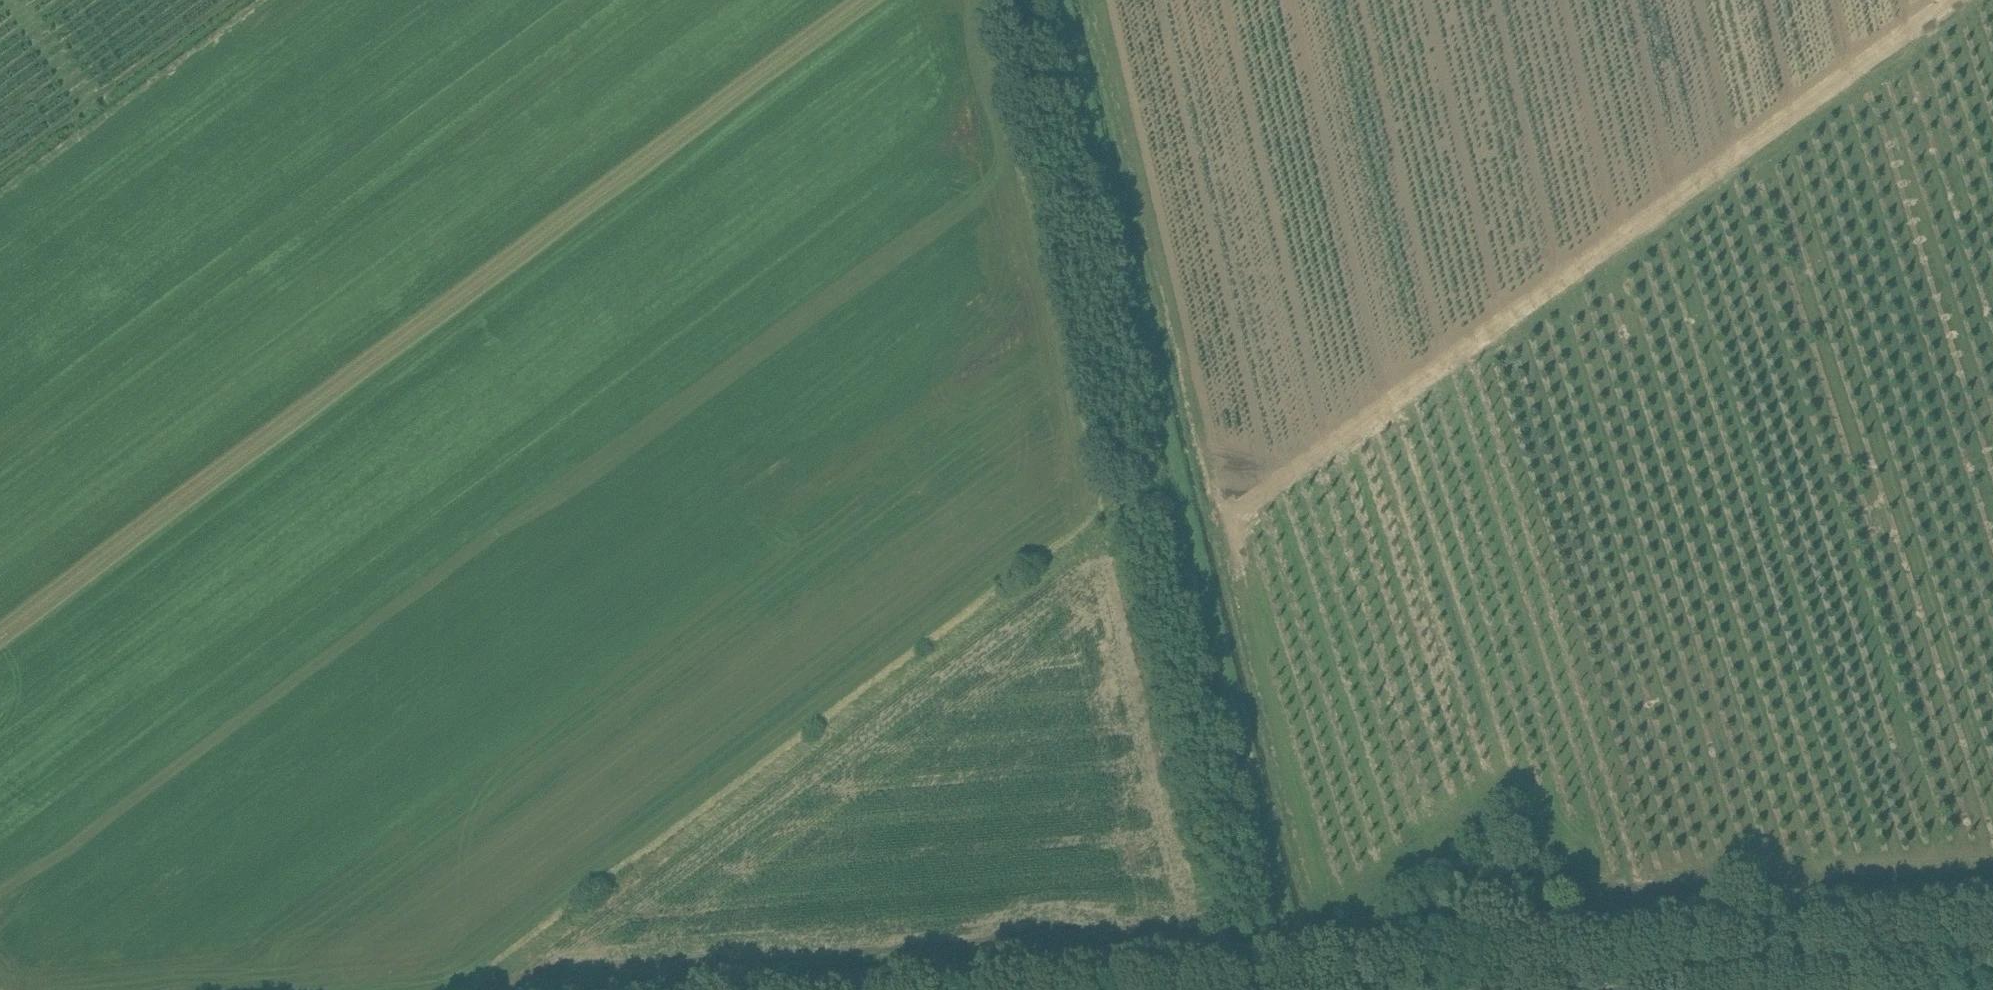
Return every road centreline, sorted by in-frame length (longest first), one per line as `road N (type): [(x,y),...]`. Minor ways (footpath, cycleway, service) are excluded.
road 1 (track): [(1992,901),(796,989)]

